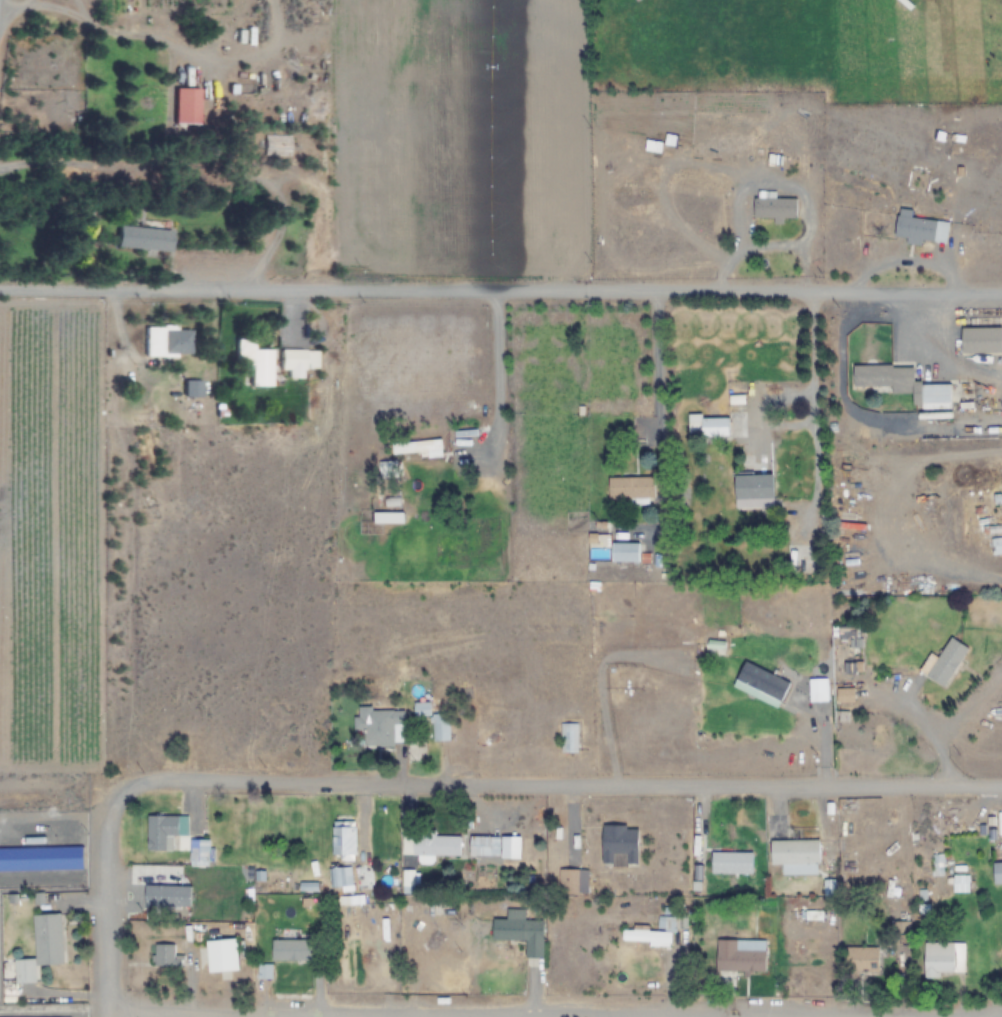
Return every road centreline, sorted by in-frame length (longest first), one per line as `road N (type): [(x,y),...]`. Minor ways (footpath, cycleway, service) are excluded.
road 1 (residential): [(0,291),(1001,293)]
road 2 (residential): [(1001,1013),(106,1008)]
road 3 (residential): [(123,784),(162,775),(1001,786)]
road 4 (residential): [(106,1016),(103,819),(123,784)]

